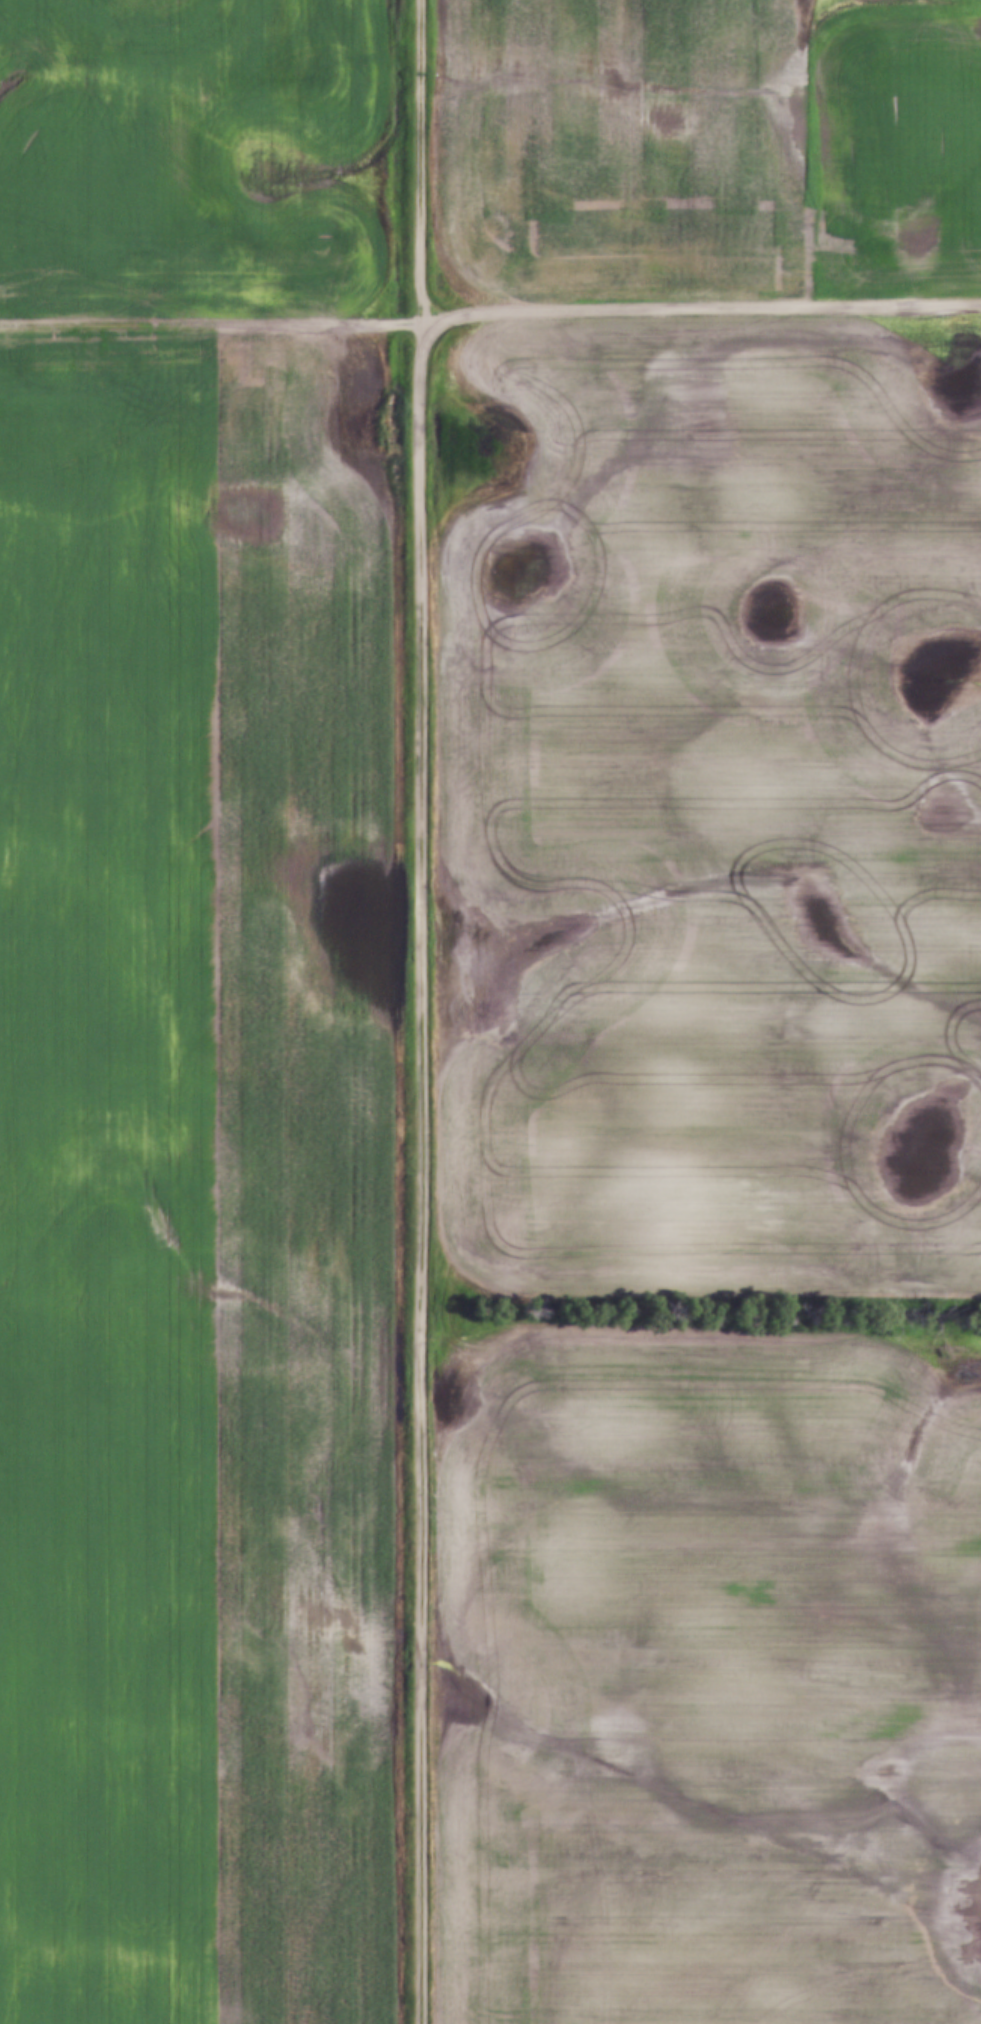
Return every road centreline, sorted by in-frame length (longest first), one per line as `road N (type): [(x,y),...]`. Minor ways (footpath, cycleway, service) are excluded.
road 1 (track): [(417,2023),(418,0)]

